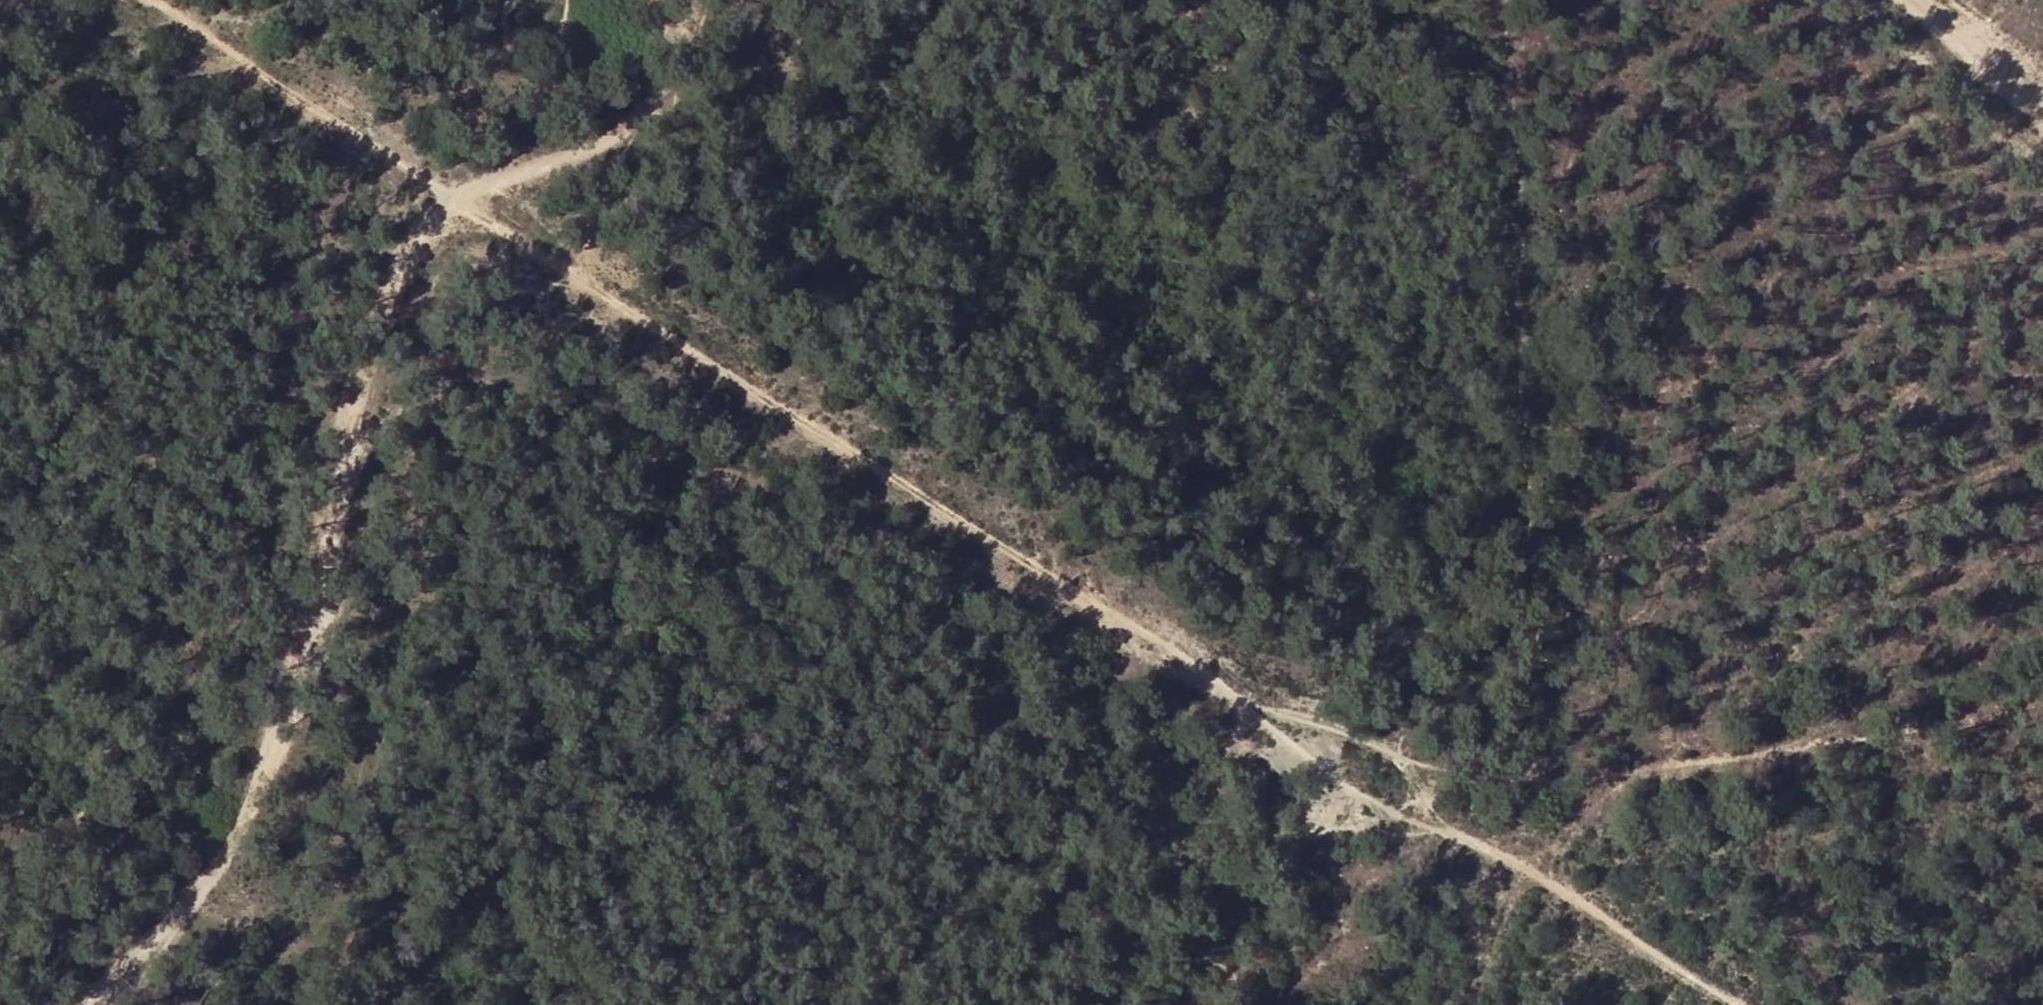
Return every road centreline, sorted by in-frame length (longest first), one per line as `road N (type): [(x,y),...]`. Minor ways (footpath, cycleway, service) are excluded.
road 1 (track): [(669,0),(632,148),(475,203),(416,252),(381,348),(322,641),(222,885),(164,956),(101,1004)]
road 2 (track): [(1922,0),(2042,126)]

